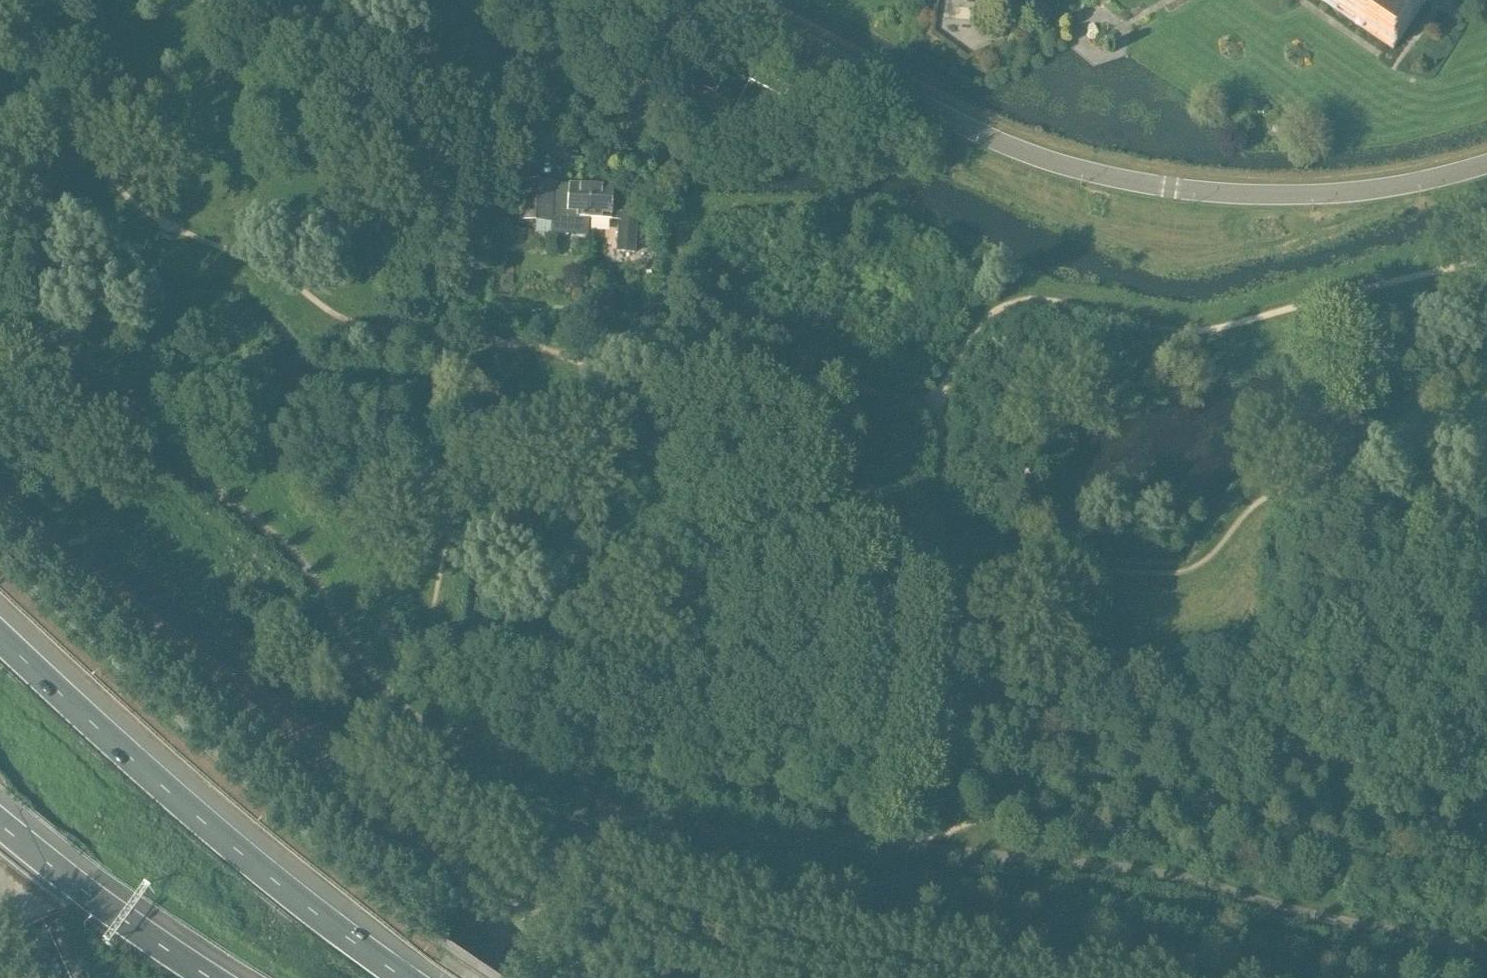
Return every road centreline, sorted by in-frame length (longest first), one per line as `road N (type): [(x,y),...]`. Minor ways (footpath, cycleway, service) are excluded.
road 1 (unclassified): [(719,0),(1001,145),(1080,174),(1255,196),(1337,194),(1486,164)]
road 2 (motorway): [(404,977),(238,851),(0,637)]
road 3 (motorway): [(211,977),(0,829)]
road 4 (motorway): [(55,977),(0,862)]

